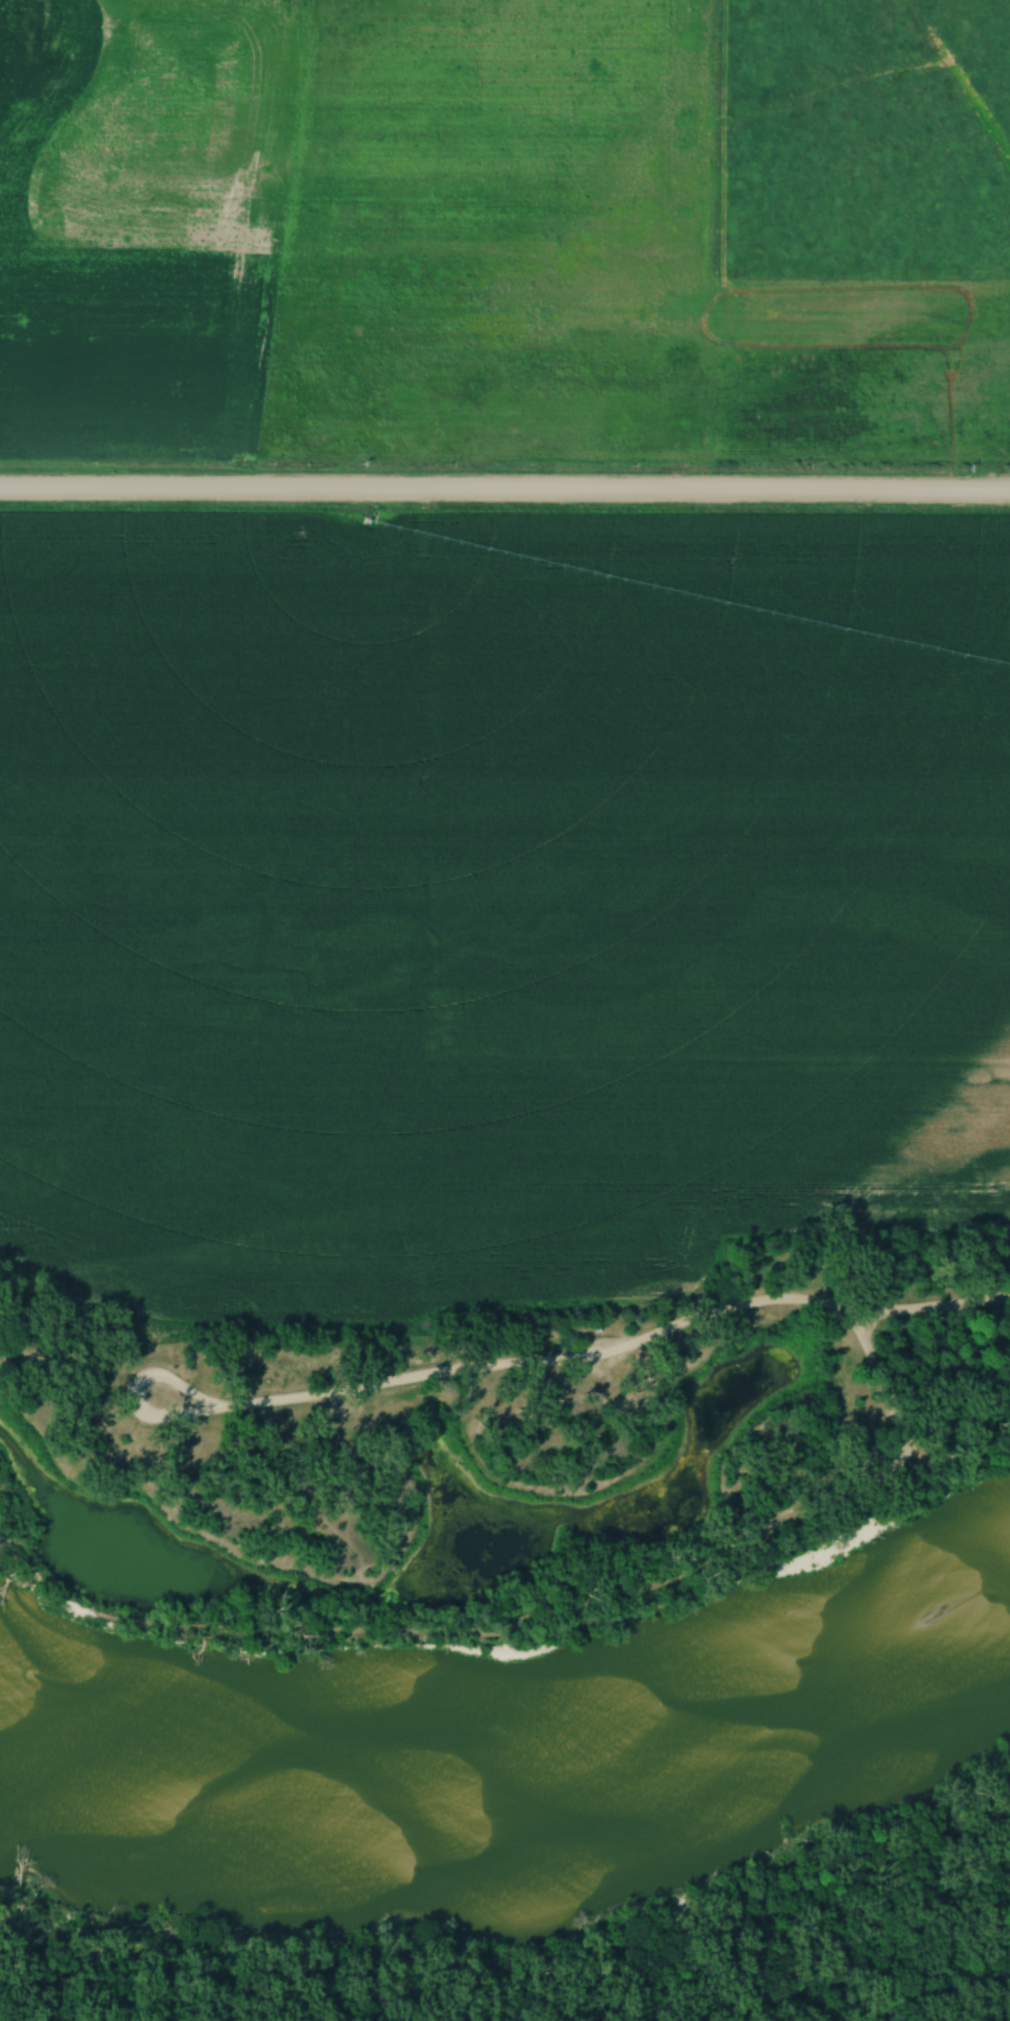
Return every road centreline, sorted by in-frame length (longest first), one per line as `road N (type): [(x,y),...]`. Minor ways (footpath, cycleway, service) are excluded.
road 1 (tertiary): [(1009,496),(0,493)]

